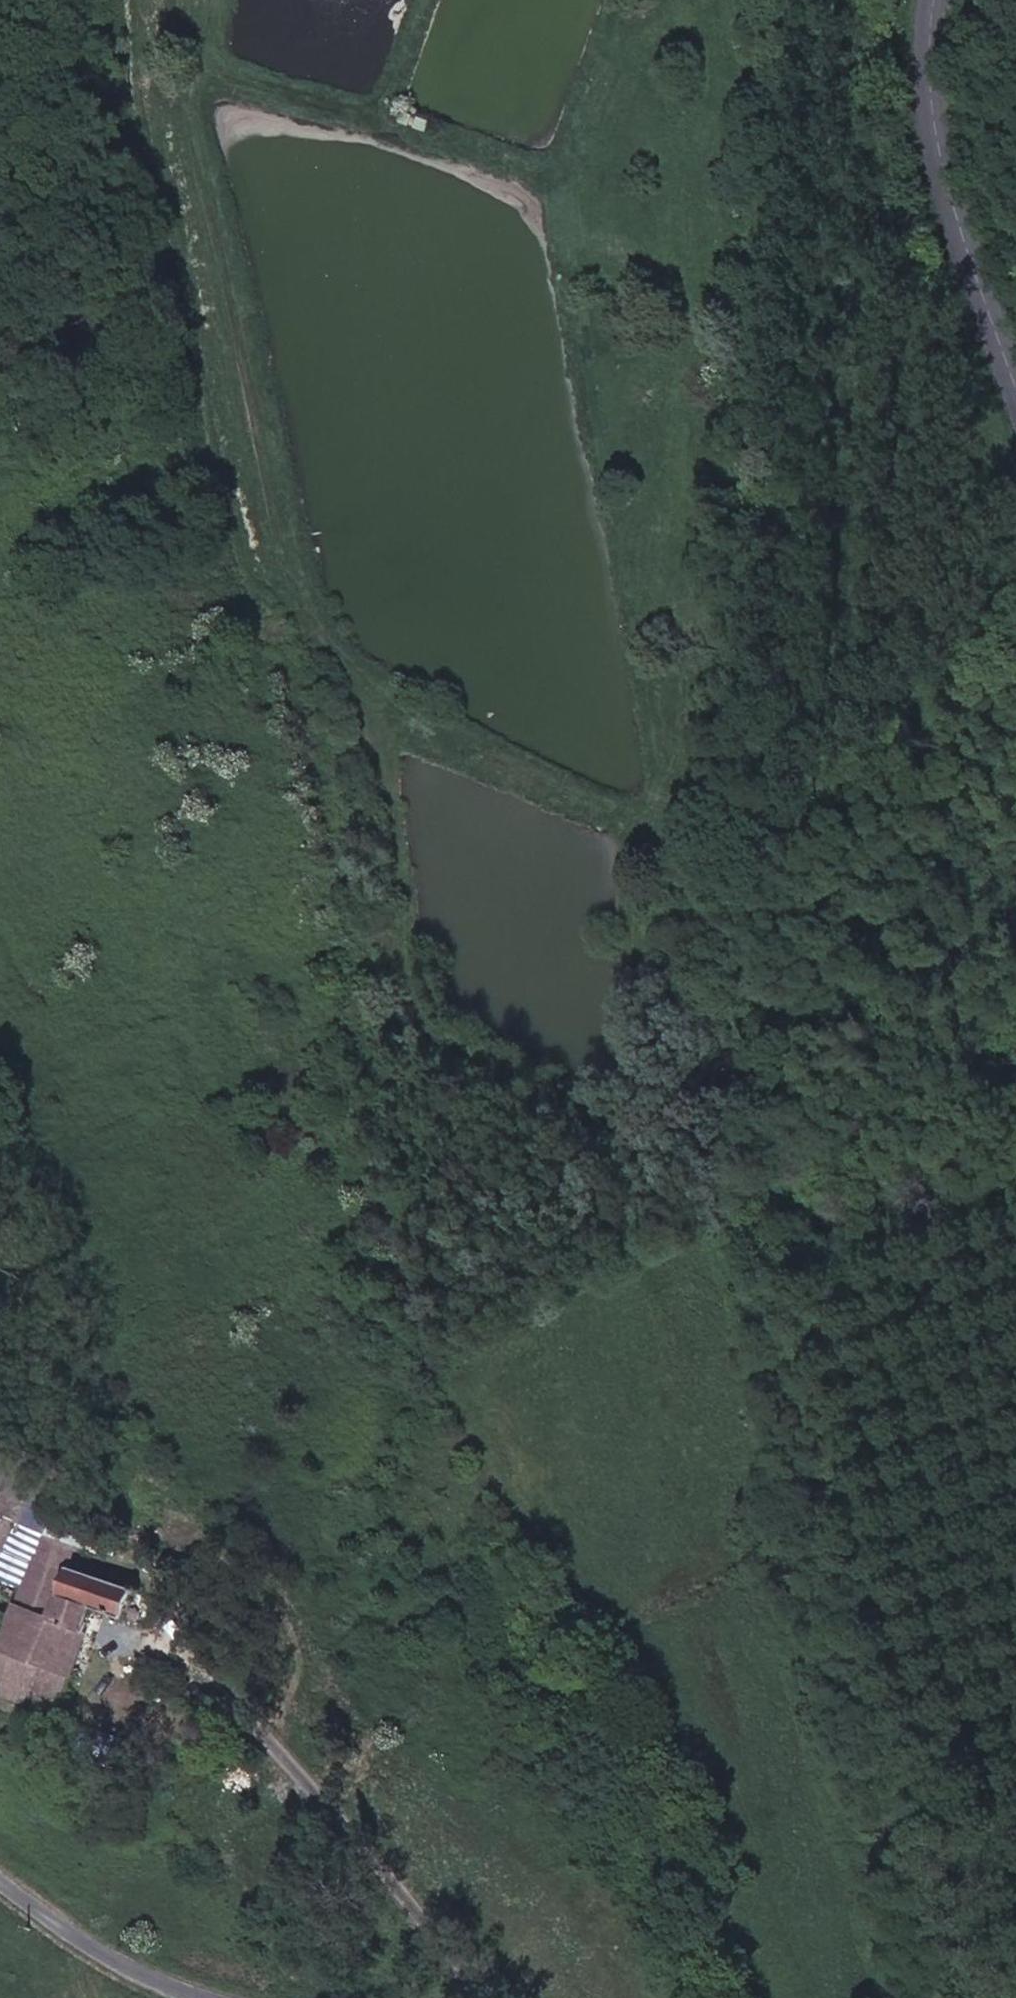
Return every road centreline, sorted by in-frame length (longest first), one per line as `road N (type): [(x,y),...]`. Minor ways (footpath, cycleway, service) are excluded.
road 1 (secondary): [(1015,362),(950,161),(937,0)]
road 2 (unclassified): [(0,1871),(120,1961),(219,1997)]

